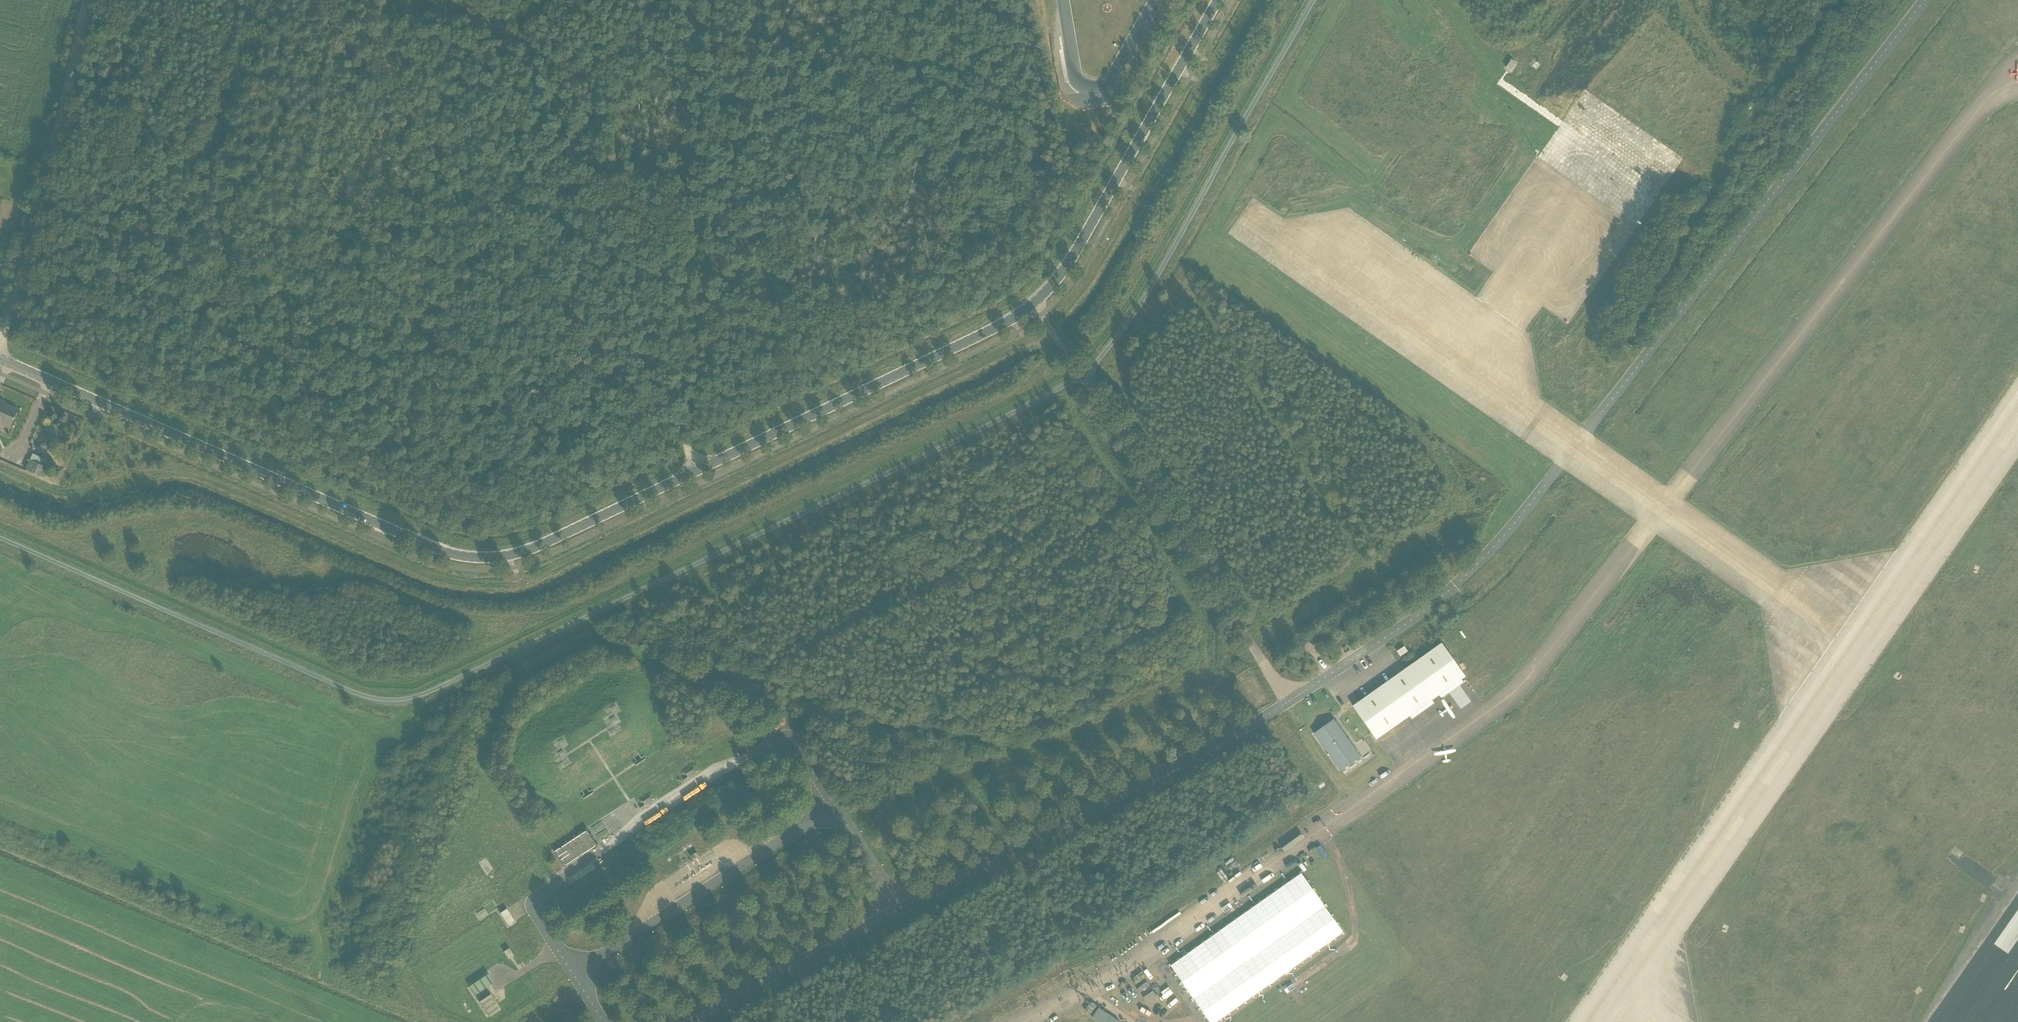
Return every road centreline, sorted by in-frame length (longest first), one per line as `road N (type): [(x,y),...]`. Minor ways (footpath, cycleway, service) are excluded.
road 1 (track): [(1249,0),(1098,265),(1048,325),(538,577),(498,585),(428,574),(200,475),(173,471),(66,489),(0,467)]
road 2 (tertiary): [(0,360),(433,548),(488,558),(529,549),(1033,305),(1089,228),(1219,0)]
road 3 (track): [(89,0),(0,344)]

